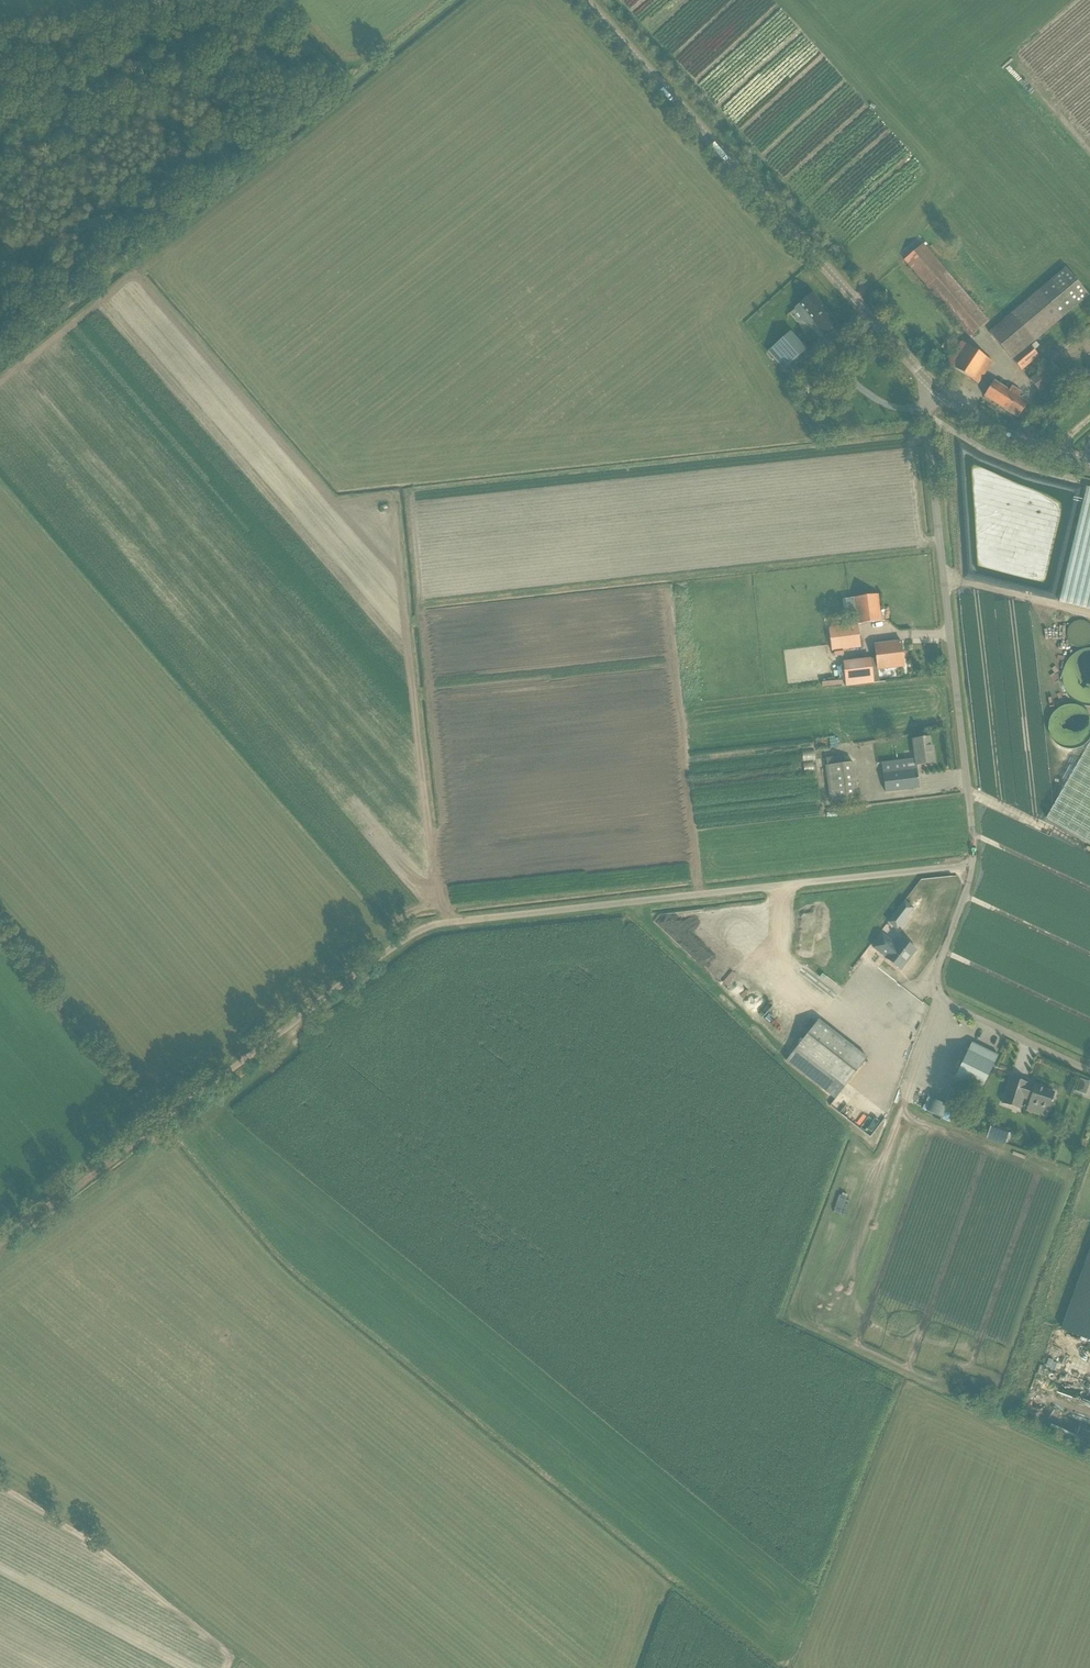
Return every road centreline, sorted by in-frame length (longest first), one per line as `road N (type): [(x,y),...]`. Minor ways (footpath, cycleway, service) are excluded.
road 1 (unclassified): [(1089,1066),(940,999),(931,986),(969,867),(970,835),(918,372)]
road 2 (track): [(466,921),(425,926),(0,1247)]
road 3 (tertiary): [(918,372),(583,0)]
road 4 (tertiary): [(918,372),(970,412),(1089,460)]

